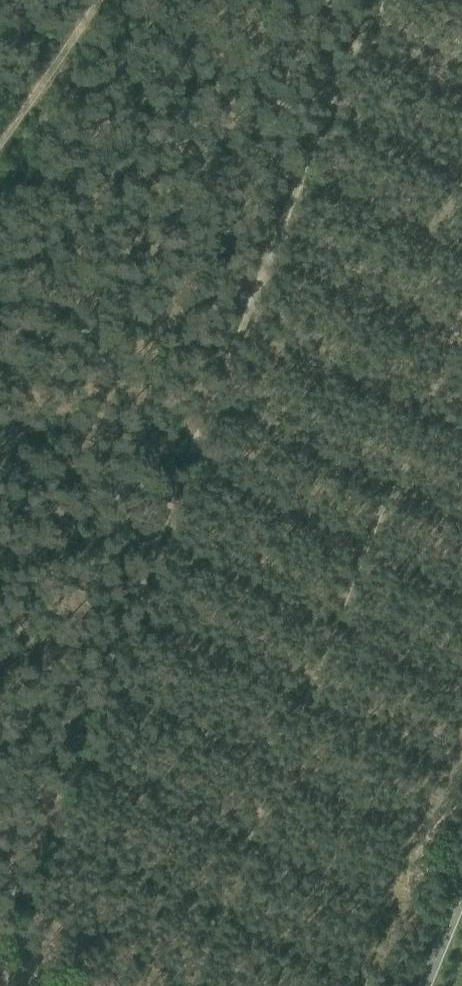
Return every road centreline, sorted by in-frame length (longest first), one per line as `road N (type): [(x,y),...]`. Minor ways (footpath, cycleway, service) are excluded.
road 1 (track): [(103,0),(0,155)]

